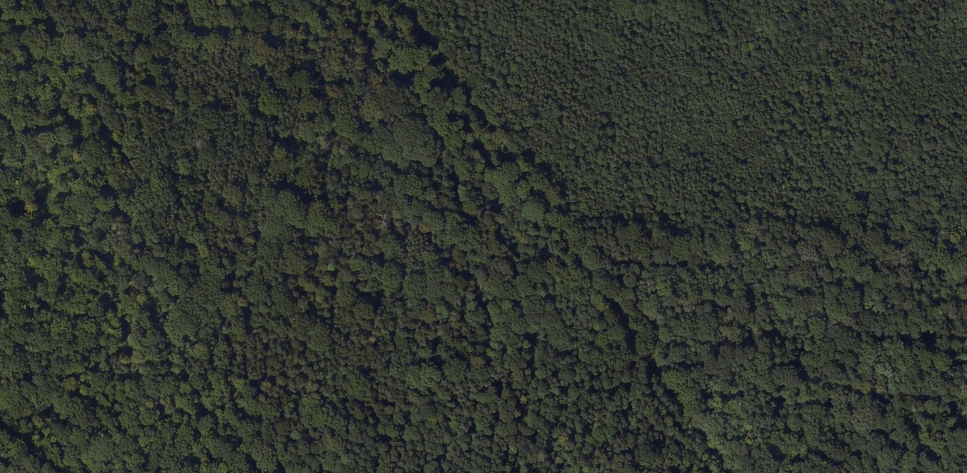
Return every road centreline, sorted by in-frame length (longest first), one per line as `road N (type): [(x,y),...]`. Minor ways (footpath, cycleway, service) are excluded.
road 1 (track): [(727,472),(399,0)]
road 2 (track): [(0,4),(288,472)]

